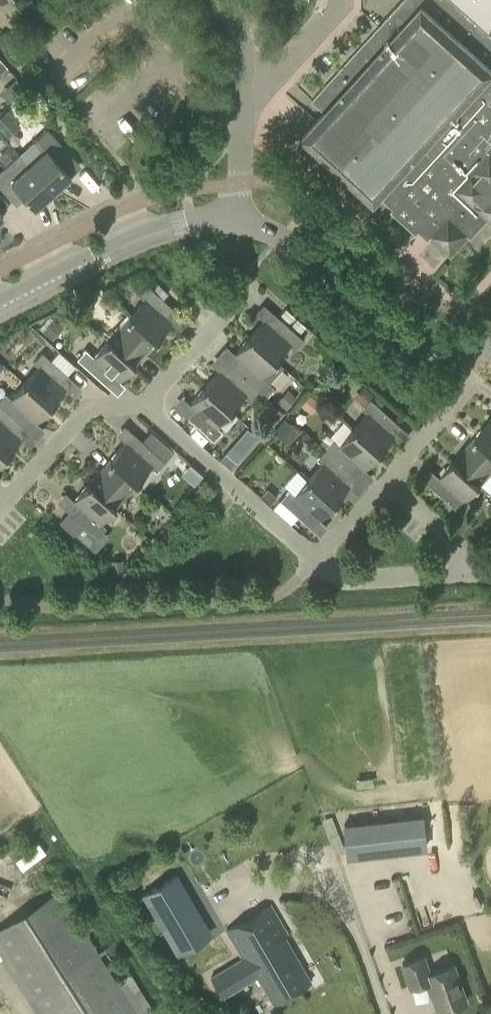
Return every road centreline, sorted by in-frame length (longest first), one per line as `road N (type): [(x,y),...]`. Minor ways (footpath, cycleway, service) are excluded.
road 1 (tertiary): [(239,217),(283,235),(394,336),(490,346)]
road 2 (tertiary): [(0,308),(140,236),(193,220),(239,217)]
road 3 (residential): [(317,559),(155,415),(152,400)]
road 4 (residential): [(0,516),(92,406),(152,400)]
road 5 (residential): [(488,574),(356,583),(317,559)]
road 6 (residential): [(152,400),(247,290)]
road 7 (residential): [(488,574),(389,479)]
road 8 (residential): [(239,217),(244,80)]
road 9 (residential): [(389,479),(472,381)]
road 10 (residential): [(244,80),(268,78),(320,31),(334,0)]

